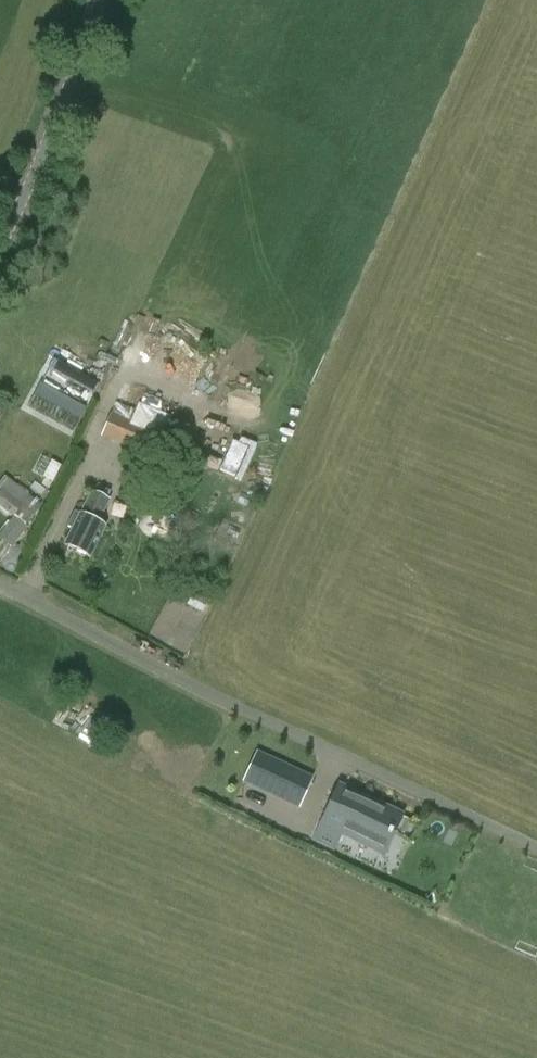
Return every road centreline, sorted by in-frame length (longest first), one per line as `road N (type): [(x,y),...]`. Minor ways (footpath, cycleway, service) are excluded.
road 1 (unclassified): [(536,851),(0,580)]
road 2 (unclassified): [(0,247),(99,0)]

